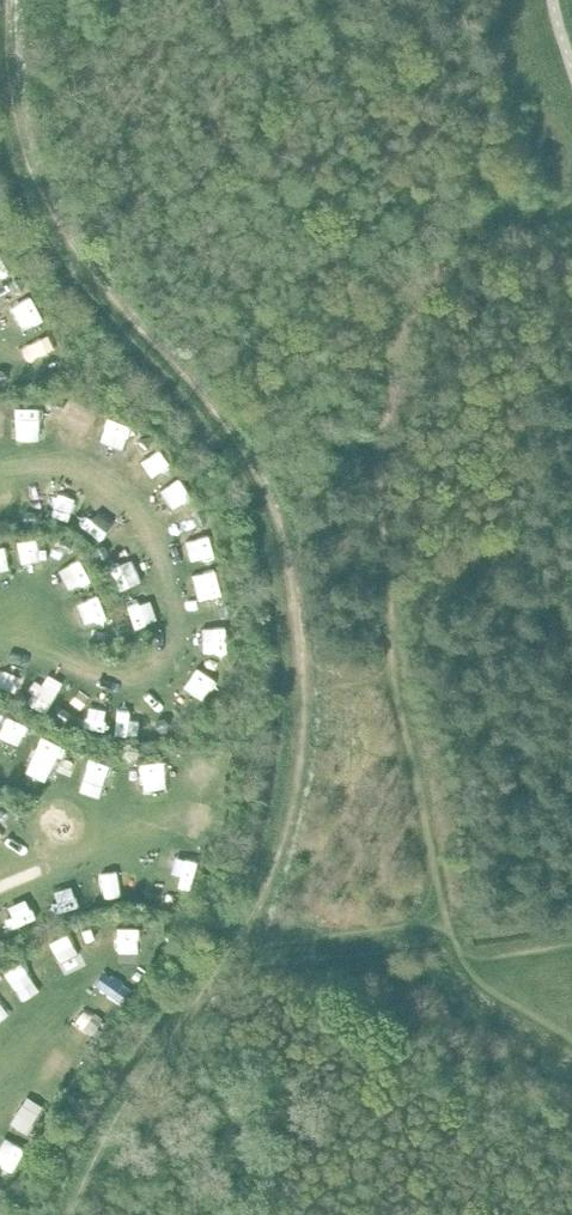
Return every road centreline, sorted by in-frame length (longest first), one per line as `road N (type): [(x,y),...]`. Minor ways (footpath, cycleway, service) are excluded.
road 1 (track): [(68,1214),(110,1126),(247,917),(290,778),(303,645),(286,535),(244,450),(92,272),(40,187),(12,70),(10,0)]
road 2 (track): [(0,774),(18,768),(100,803),(111,823),(98,845),(36,870)]

